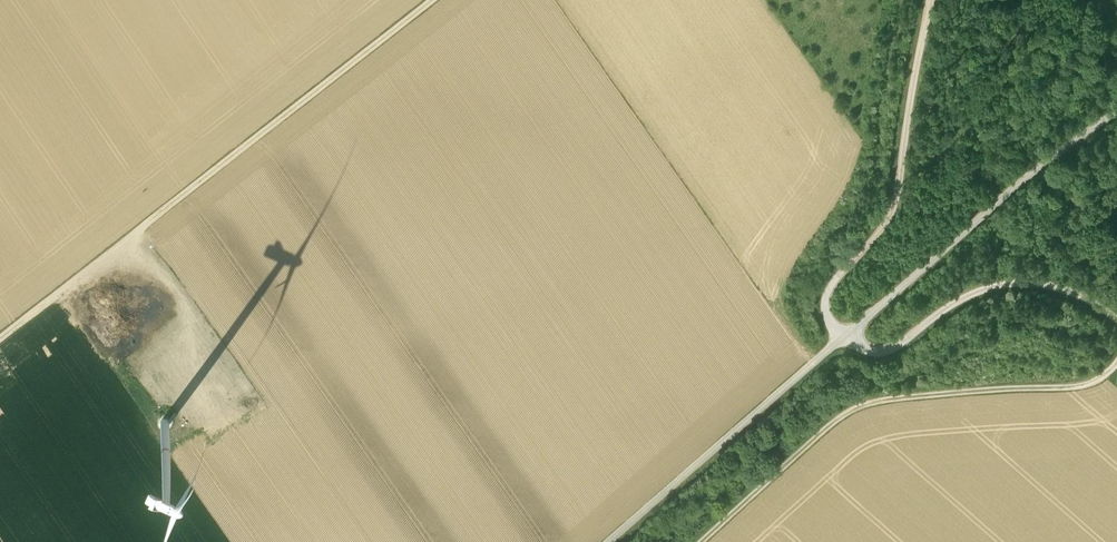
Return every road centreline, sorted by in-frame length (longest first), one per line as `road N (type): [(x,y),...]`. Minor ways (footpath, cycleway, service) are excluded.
road 1 (track): [(1116,362),(1086,387),(887,402),(848,414),(705,541)]
road 2 (track): [(116,248),(432,0)]
road 3 (track): [(932,0),(894,206),(827,297),(845,334)]
road 4 (track): [(1116,126),(845,334)]
road 5 (track): [(845,334),(865,348),(889,351),(970,298),(1011,284),(1075,294),(1116,323)]
road 6 (track): [(845,334),(734,451),(624,541)]
road 7 (track): [(0,339),(116,248),(169,282),(193,317)]

